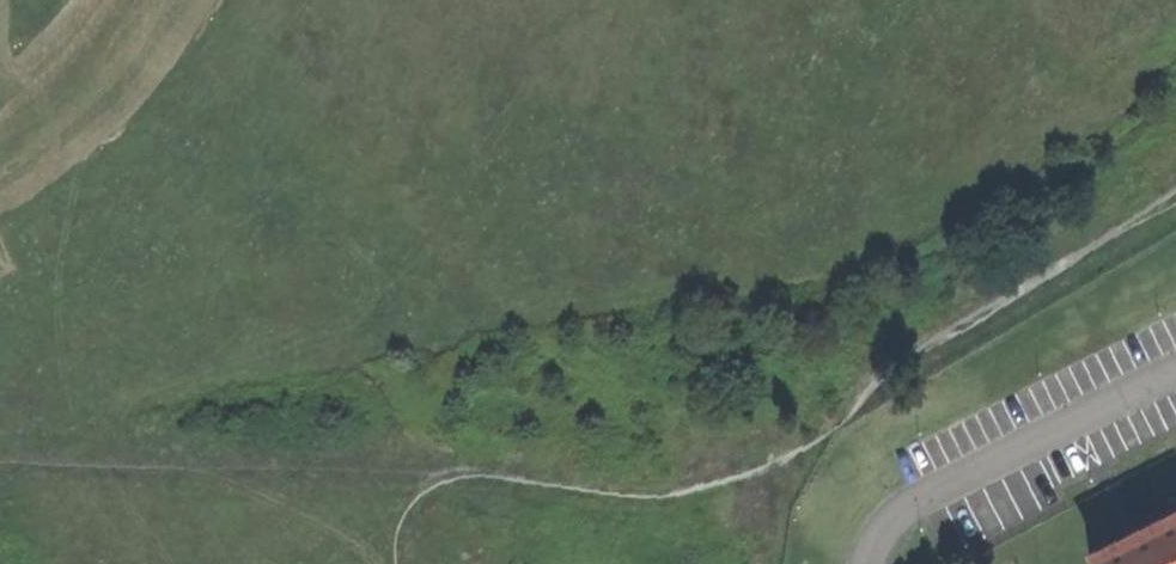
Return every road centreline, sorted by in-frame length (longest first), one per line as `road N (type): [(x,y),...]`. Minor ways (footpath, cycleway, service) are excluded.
road 1 (unclassified): [(828,405),(1175,196)]

